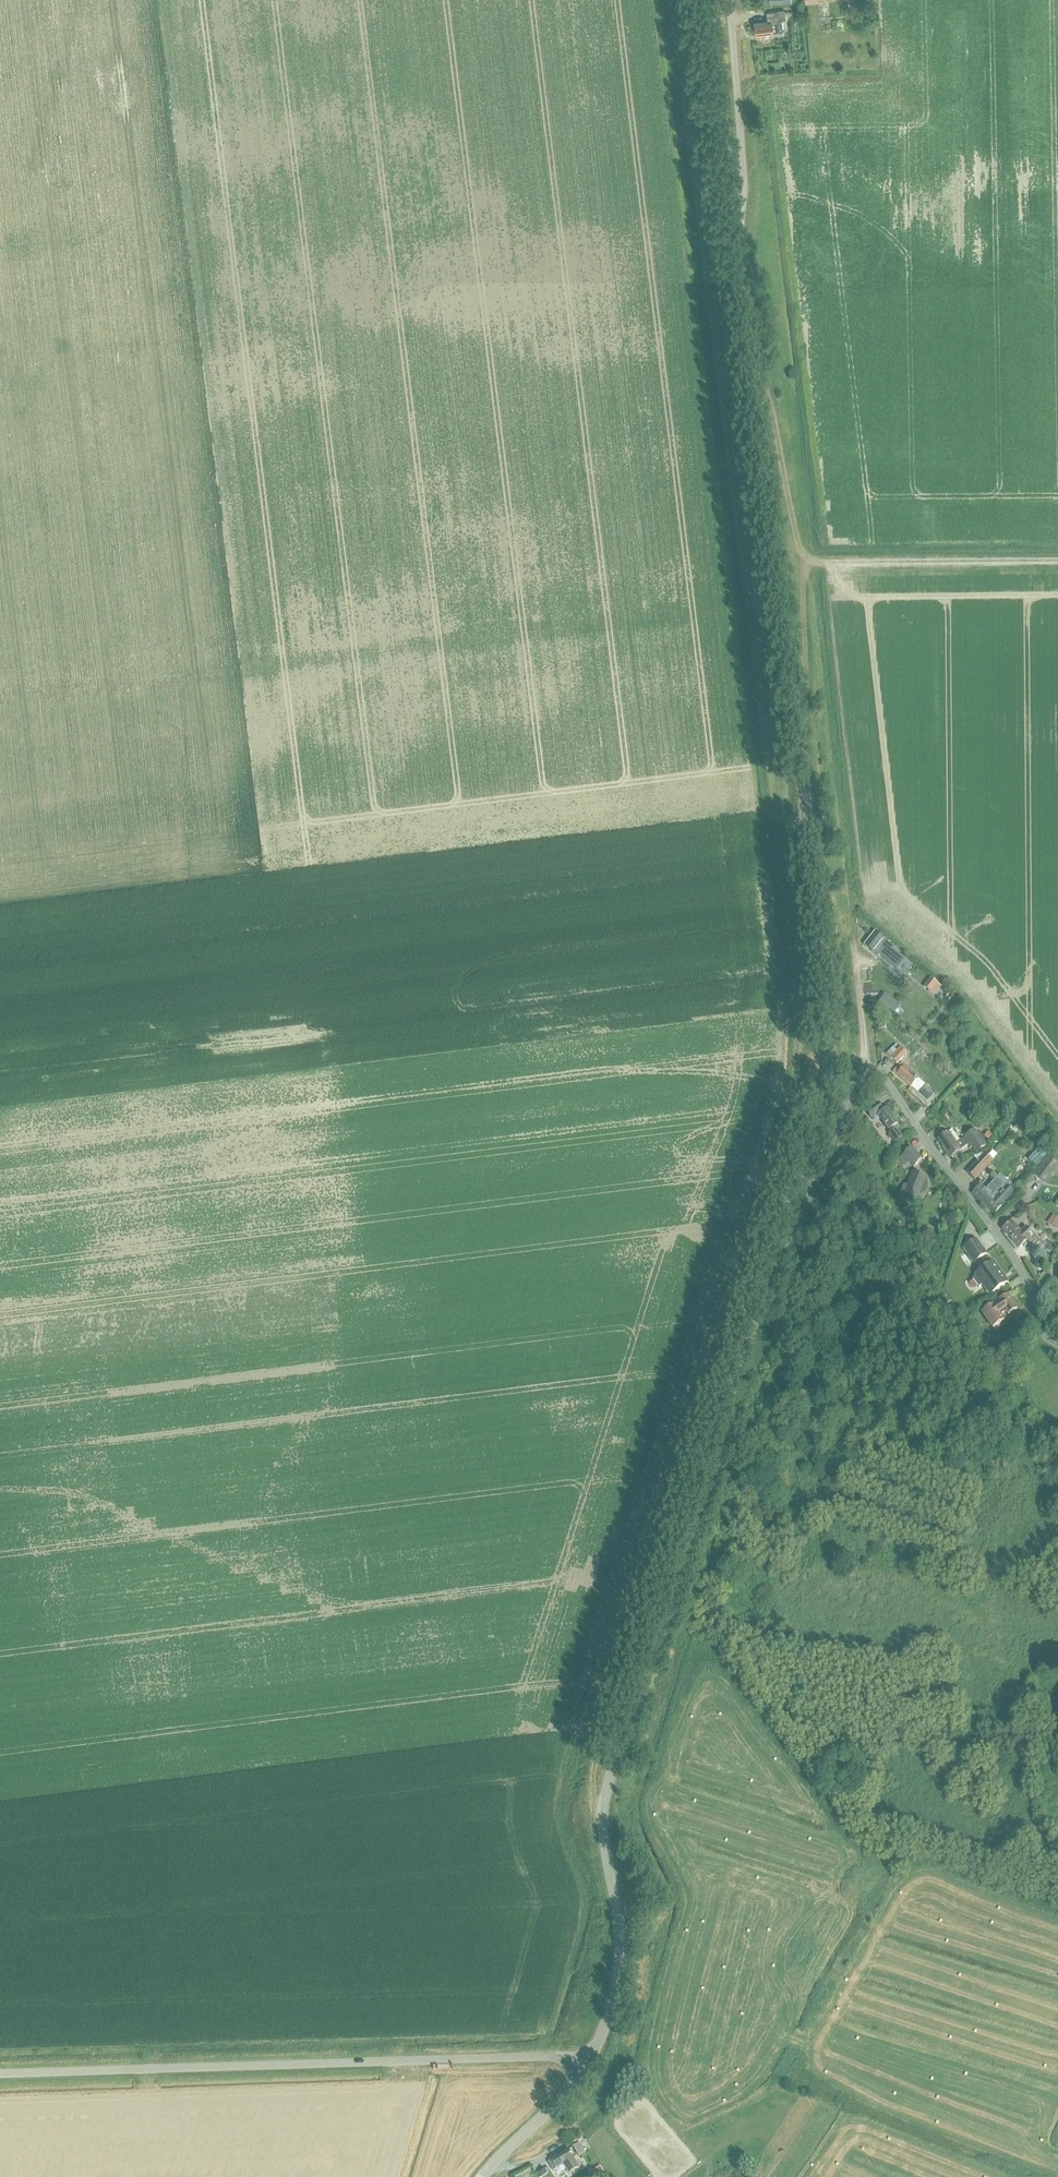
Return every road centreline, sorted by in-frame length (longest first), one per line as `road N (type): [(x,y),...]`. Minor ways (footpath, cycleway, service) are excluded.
road 1 (tertiary): [(776,1248),(826,1084),(832,995),(739,256)]
road 2 (tertiary): [(584,2068),(609,2018),(619,1965),(603,1825),(609,1781),(776,1248)]
road 3 (unclassified): [(0,2073),(547,2056),(584,2068)]
road 4 (residential): [(1057,1344),(1042,1331),(1010,1251),(874,1075),(858,1079),(799,1220),(776,1248)]
road 5 (track): [(796,716),(806,694),(804,594),(811,563),(794,536),(772,414),(754,372)]
road 6 (tertiary): [(739,256),(708,0)]
road 7 (unclassified): [(739,256),(744,196),(731,0)]
road 8 (track): [(1057,560),(811,563)]
road 9 (tertiary): [(481,2176),(584,2068)]

